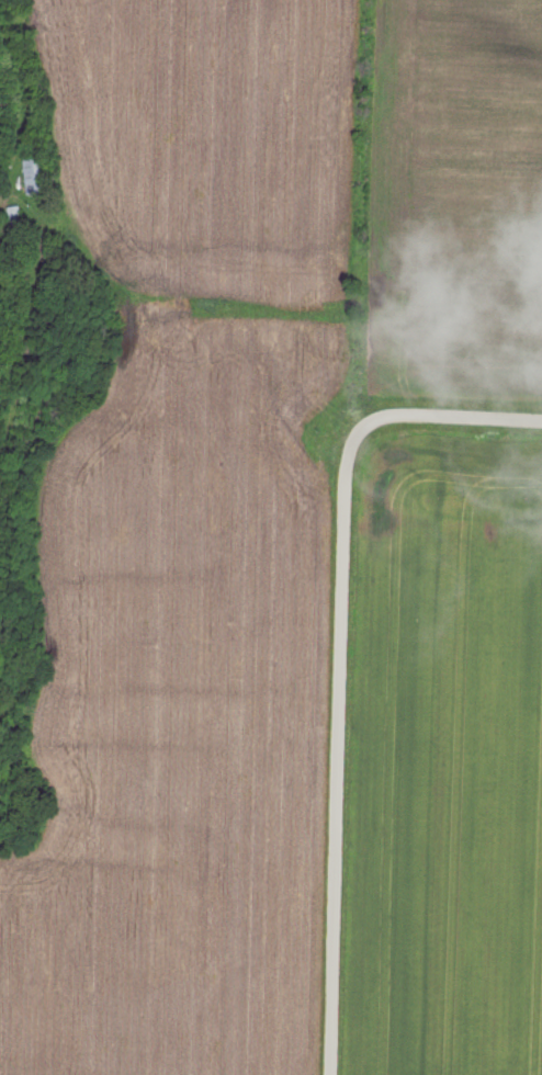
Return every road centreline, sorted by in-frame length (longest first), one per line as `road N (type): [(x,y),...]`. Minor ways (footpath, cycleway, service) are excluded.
road 1 (residential): [(309,1074),(316,783),(346,473),(405,431),(541,433)]
road 2 (residential): [(0,732),(39,653),(45,604),(39,523),(0,429)]

